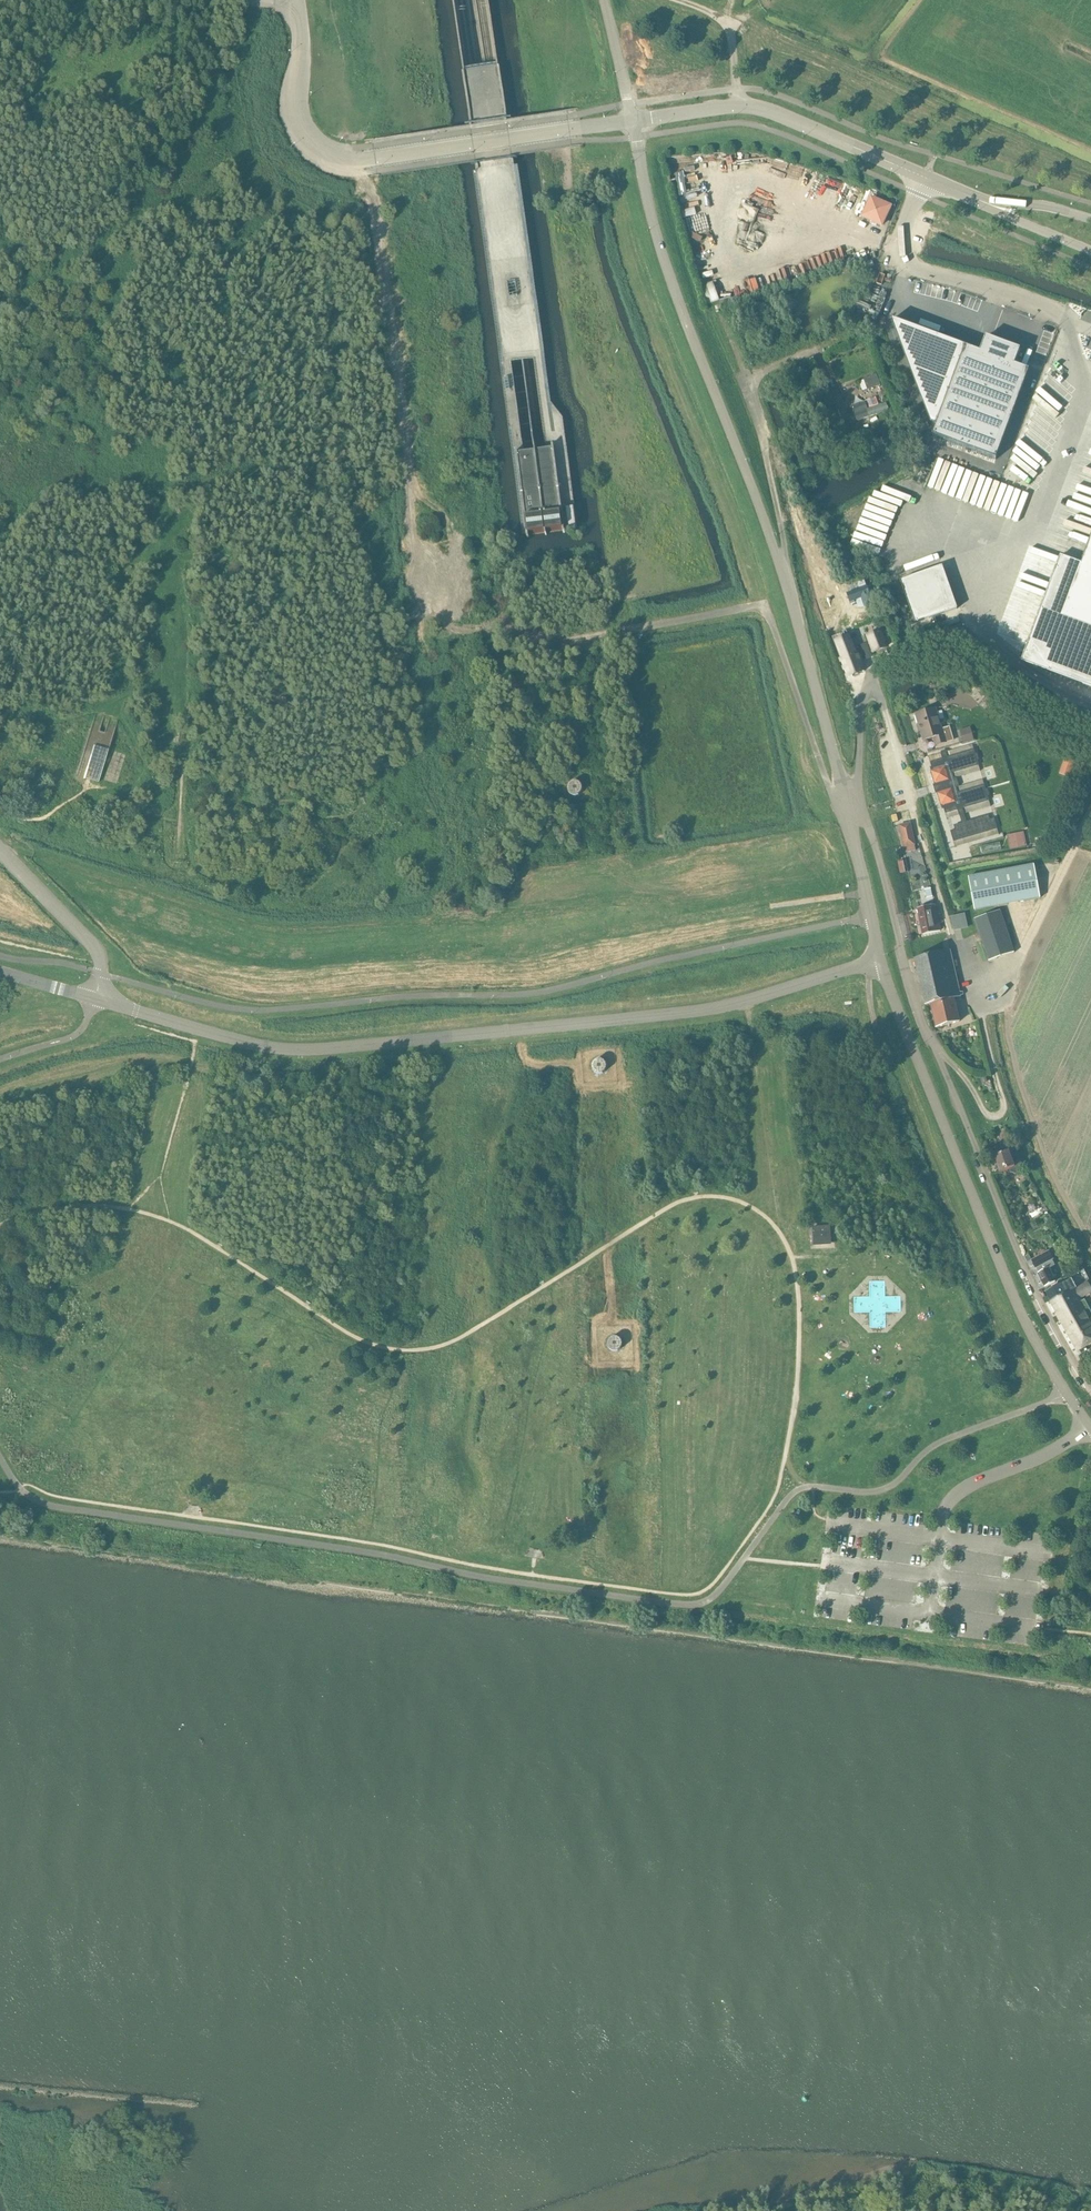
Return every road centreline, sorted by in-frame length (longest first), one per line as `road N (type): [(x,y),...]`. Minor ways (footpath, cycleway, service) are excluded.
road 1 (unclassified): [(95,999),(237,1042),(302,1050),(688,1012),(880,960)]
road 2 (residential): [(1090,1391),(1012,1241),(923,1023),(878,860),(846,800)]
road 3 (tertiary): [(1090,1427),(1018,1307),(880,960)]
road 4 (tertiary): [(784,575),(662,256),(633,121)]
road 5 (tertiary): [(296,0),(296,129),(333,159),(633,121)]
road 6 (tertiary): [(925,177),(755,108),(633,121)]
road 7 (unclassified): [(814,348),(745,377),(770,474),(784,575)]
road 8 (unclassified): [(925,177),(898,245),(905,265),(1065,314)]
road 9 (tertiary): [(846,800),(784,575)]
road 10 (unclassified): [(95,999),(99,953),(0,851)]
road 11 (tertiary): [(880,960),(846,800)]
road 12 (track): [(740,106),(729,27),(678,0)]
road 13 (unclassified): [(633,121),(604,0)]
road 14 (tertiary): [(980,201),(1090,251)]

